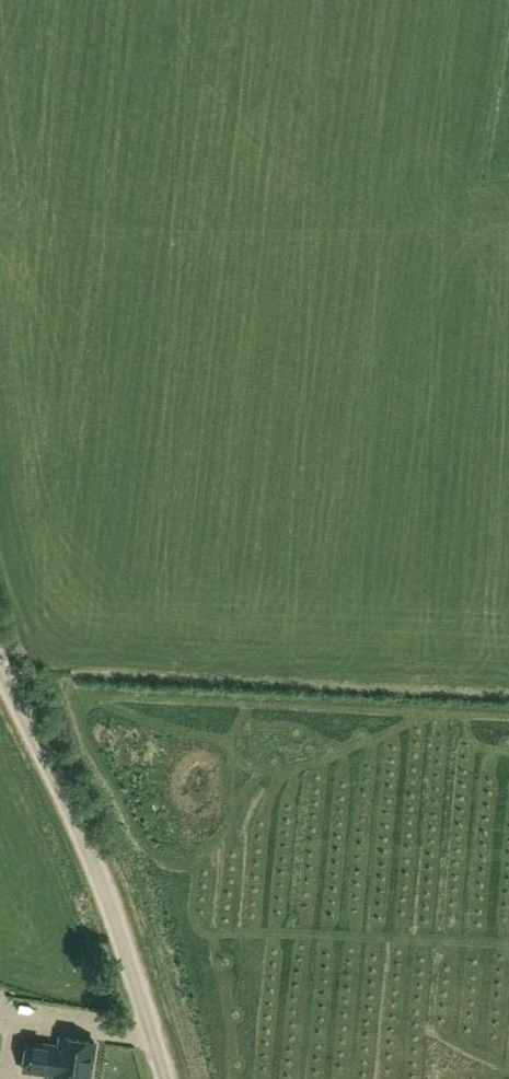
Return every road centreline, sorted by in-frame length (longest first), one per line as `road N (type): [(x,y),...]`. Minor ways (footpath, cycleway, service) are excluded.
road 1 (unclassified): [(167,1078),(126,940),(0,639)]

